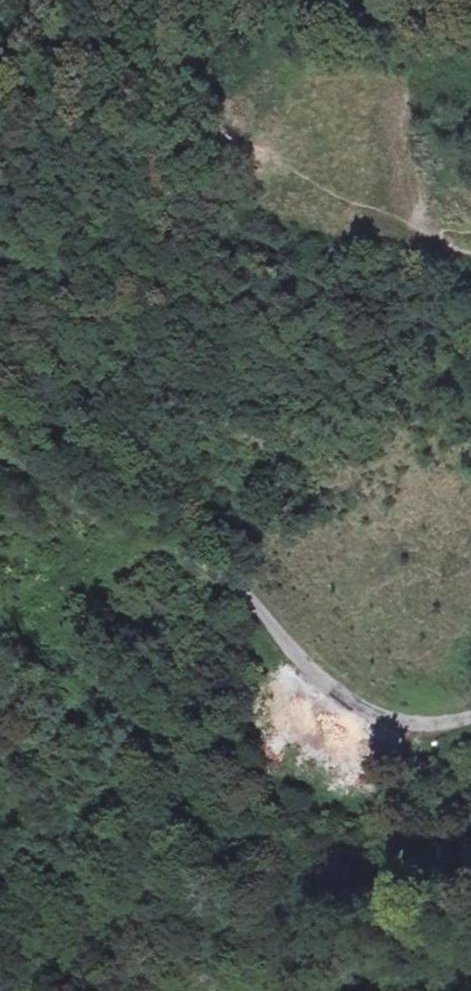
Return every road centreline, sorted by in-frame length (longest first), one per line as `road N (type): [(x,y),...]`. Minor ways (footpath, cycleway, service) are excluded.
road 1 (unclassified): [(470,718),(428,725),(354,703),(240,586),(202,559),(0,454)]

